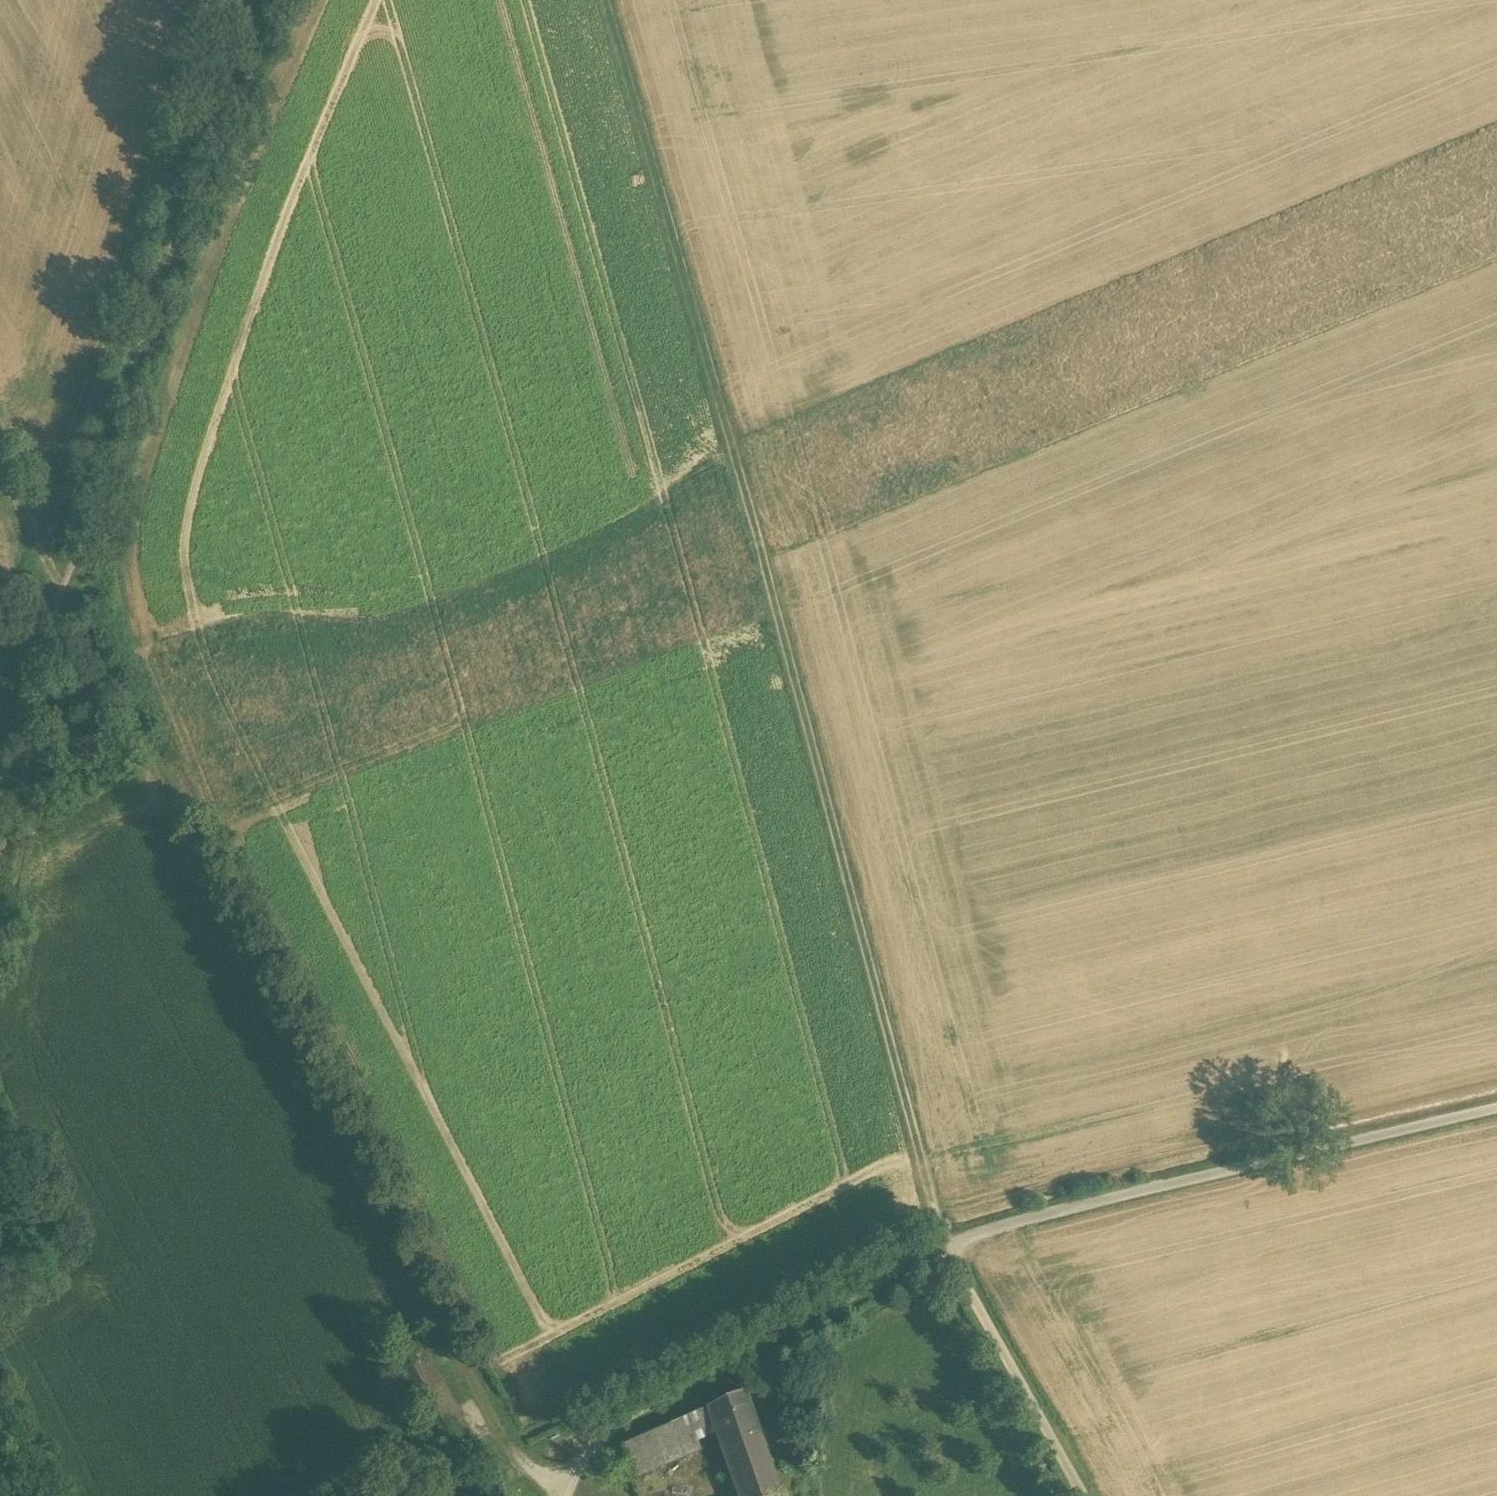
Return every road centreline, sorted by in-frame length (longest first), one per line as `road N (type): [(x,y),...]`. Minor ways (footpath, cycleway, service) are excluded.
road 1 (track): [(945,1244),(607,0)]
road 2 (track): [(557,1495),(514,1456),(225,895),(164,749),(0,456)]
road 3 (unclassified): [(1496,1109),(945,1244),(1084,1495)]
road 4 (track): [(218,0),(46,547)]
road 5 (track): [(8,799),(166,852),(225,895)]

